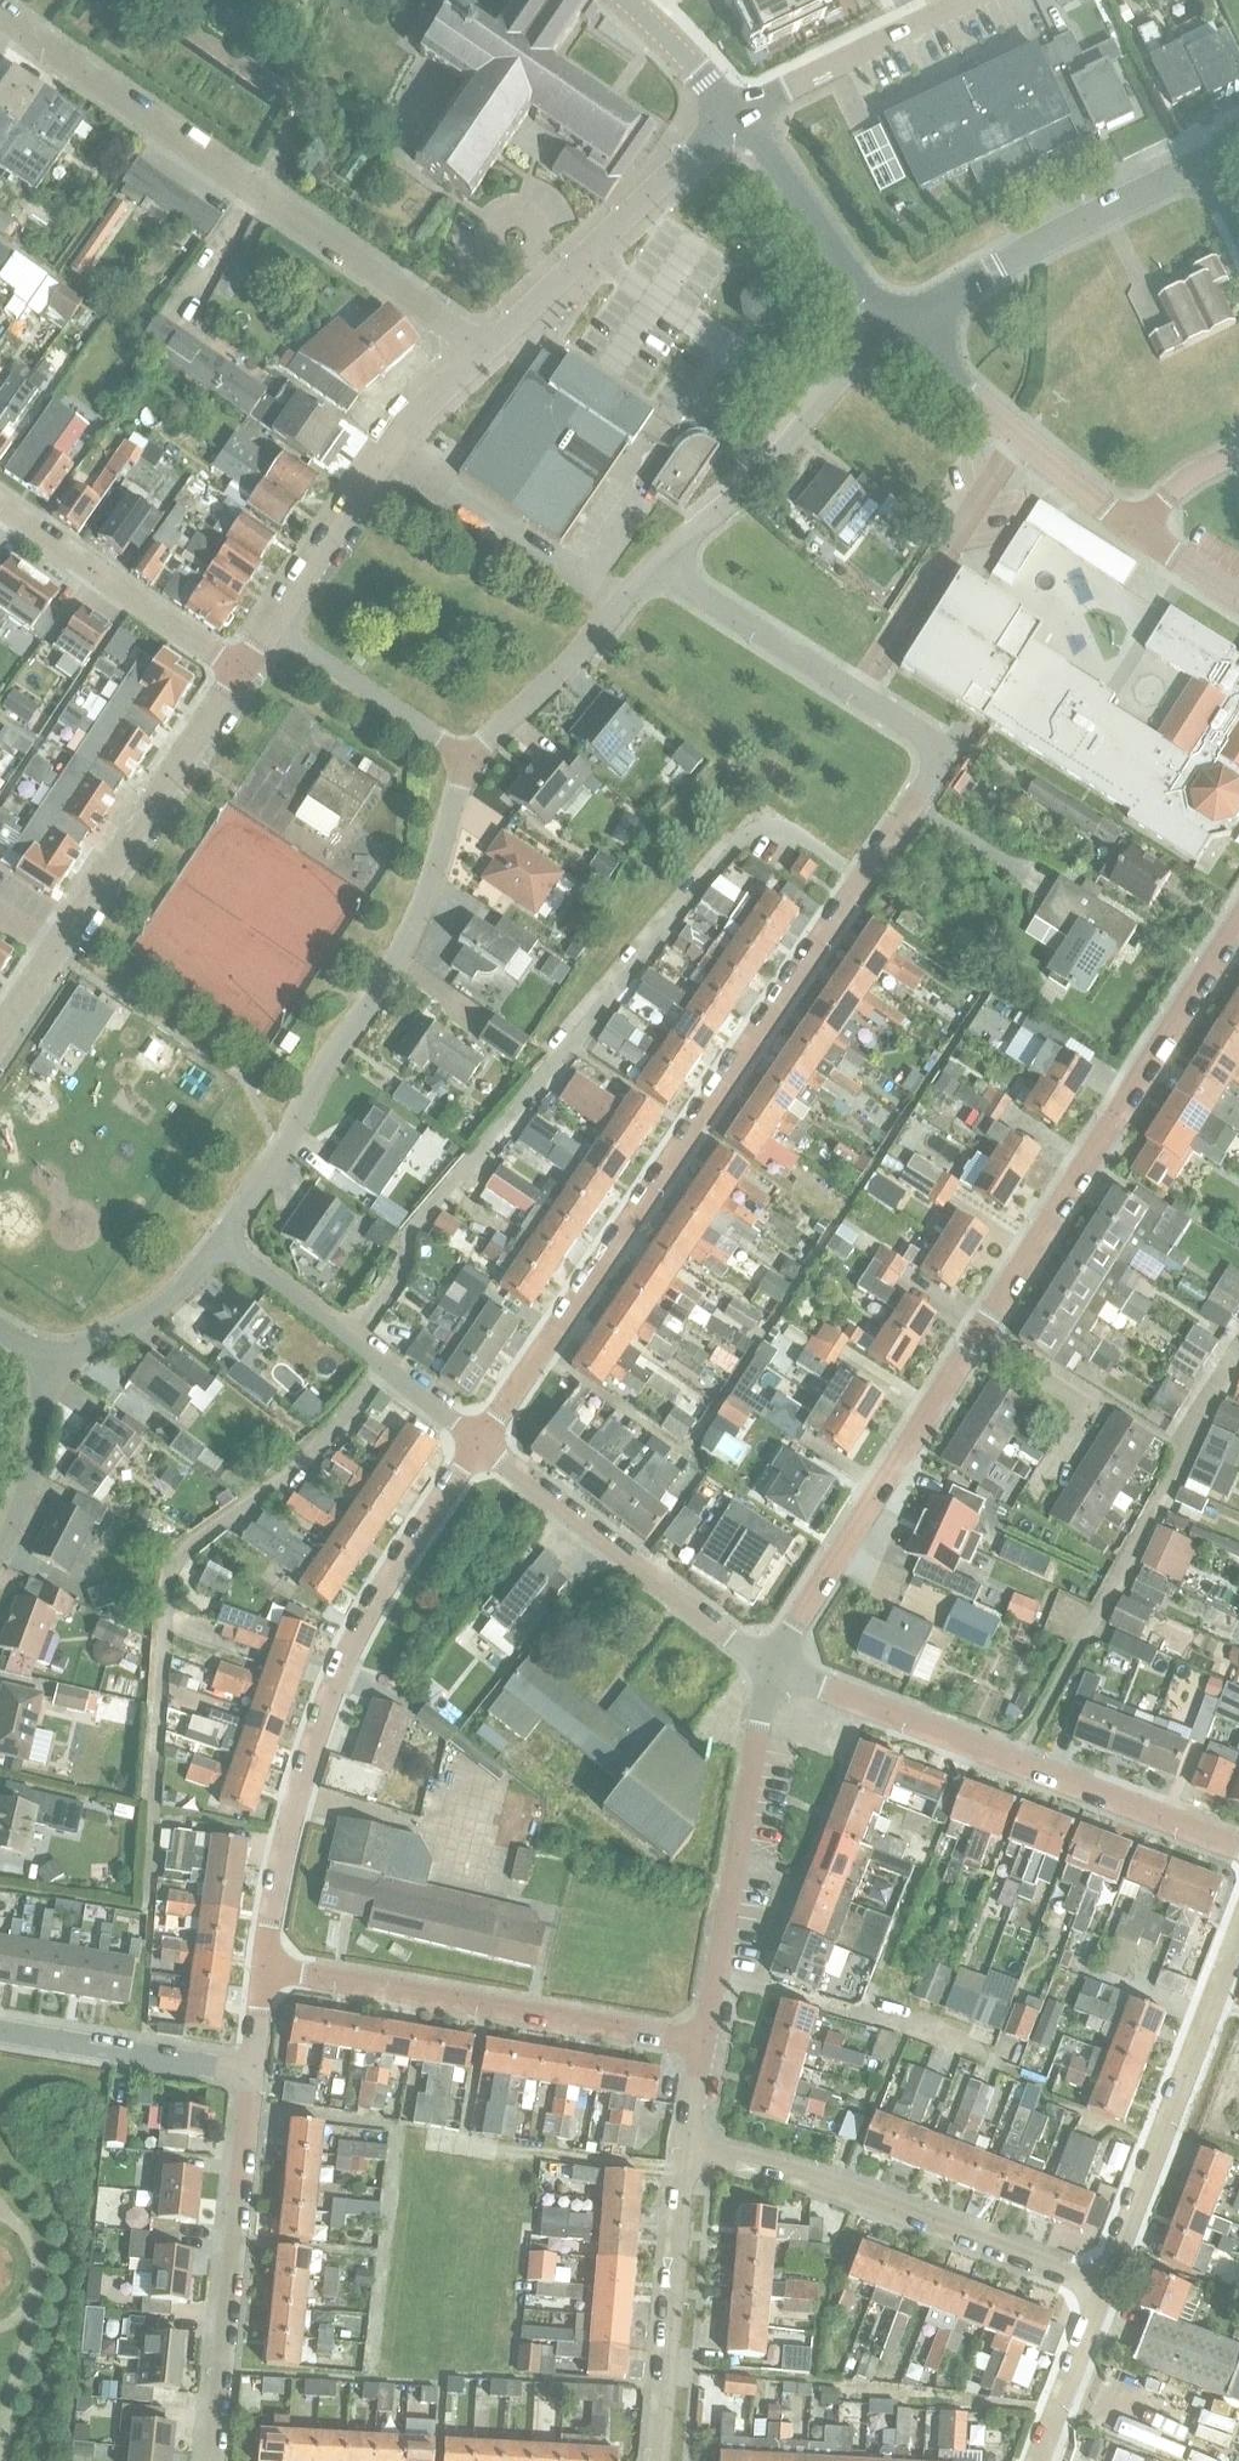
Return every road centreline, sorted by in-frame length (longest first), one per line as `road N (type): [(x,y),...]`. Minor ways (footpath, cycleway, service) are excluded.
road 1 (residential): [(860,697),(930,742),(934,760),(476,1449)]
road 2 (residential): [(771,1667),(1238,918)]
road 3 (residential): [(482,350),(0,15)]
road 4 (residential): [(476,1449),(343,1657),(281,1855),(265,1969)]
road 5 (residential): [(226,1238),(282,1162),(315,1082),(398,966),(434,886),(467,757)]
road 6 (residential): [(1238,1847),(771,1667)]
road 7 (residential): [(704,2041),(265,1969)]
road 8 (residential): [(1102,2284),(803,2173),(686,2149)]
road 9 (residential): [(253,2072),(212,2460)]
road 10 (residential): [(704,2041),(771,1667)]
road 11 (residential): [(1102,2284),(1238,1934)]
road 12 (residential): [(771,1667),(476,1449)]
road 13 (residential): [(906,329),(1000,265),(1212,157)]
road 14 (residential): [(268,624),(387,454),(482,350)]
road 15 (residential): [(653,565),(768,464),(857,362),(906,329)]
road 16 (residential): [(482,350),(738,117)]
road 17 (residential): [(57,946),(240,667)]
road 18 (residential): [(476,1449),(226,1238)]
road 19 (residential): [(661,2460),(686,2149)]
road 20 (residential): [(860,697),(1019,440)]
road 21 (residential): [(240,667),(0,501)]
road 22 (residential): [(906,329),(820,240),(738,117)]
road 23 (residential): [(467,757),(571,663),(653,565)]
road 24 (residential): [(253,2072),(0,2030)]
road 25 (residential): [(738,117),(963,0)]
road 26 (residential): [(653,565),(860,697)]
road 27 (residential): [(467,757),(268,624)]
road 28 (residential): [(43,1359),(73,1355),(178,1297),(226,1238)]
road 29 (residential): [(0,1550),(33,1479),(43,1359)]
road 30 (residential): [(1042,2460),(1102,2284)]
road 31 (residential): [(1019,440),(976,406),(906,329)]
road 32 (residential): [(738,117),(636,0)]
road 33 (residential): [(1131,528),(1019,440)]
road 34 (residential): [(1238,459),(1164,496),(1131,528)]
road 35 (residential): [(1238,595),(1131,528)]

